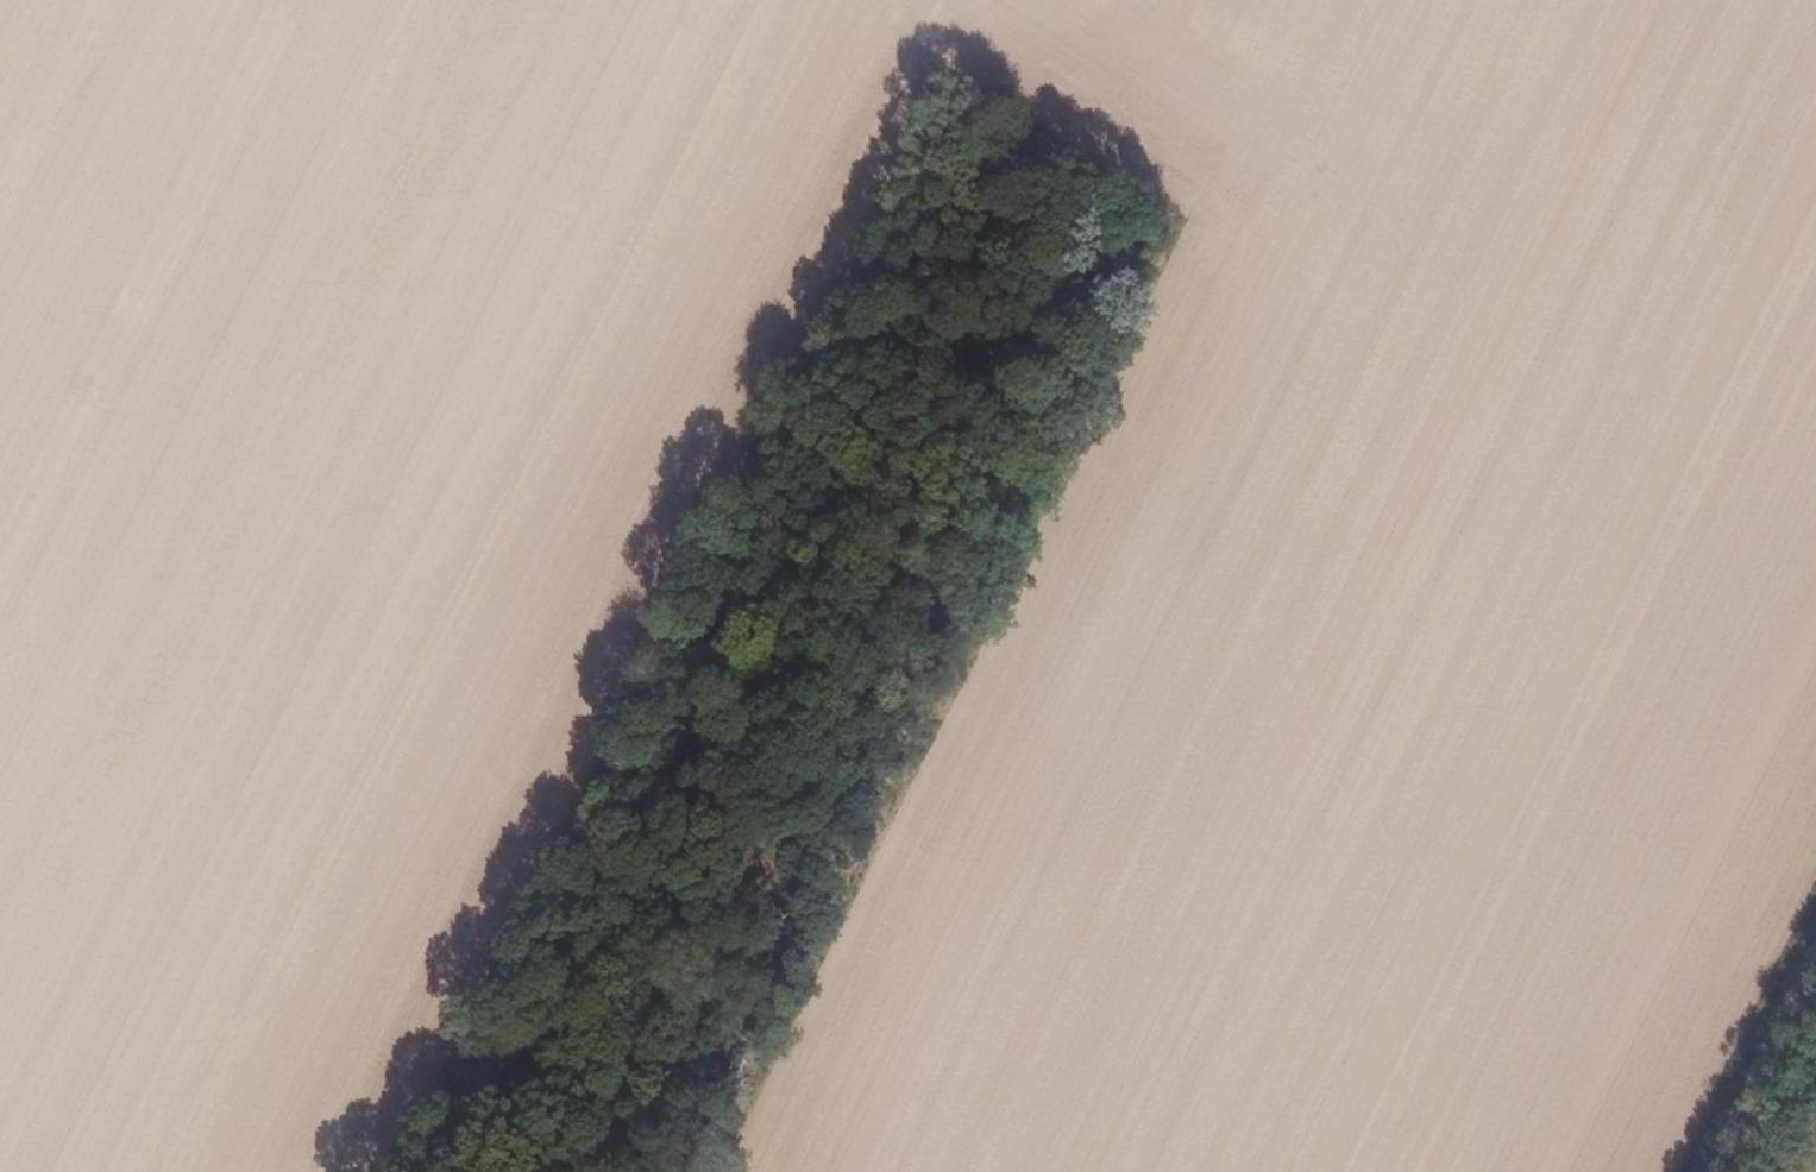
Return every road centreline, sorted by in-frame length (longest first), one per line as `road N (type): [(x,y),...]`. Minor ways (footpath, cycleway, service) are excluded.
road 1 (tertiary): [(1705,1171),(1815,944)]

